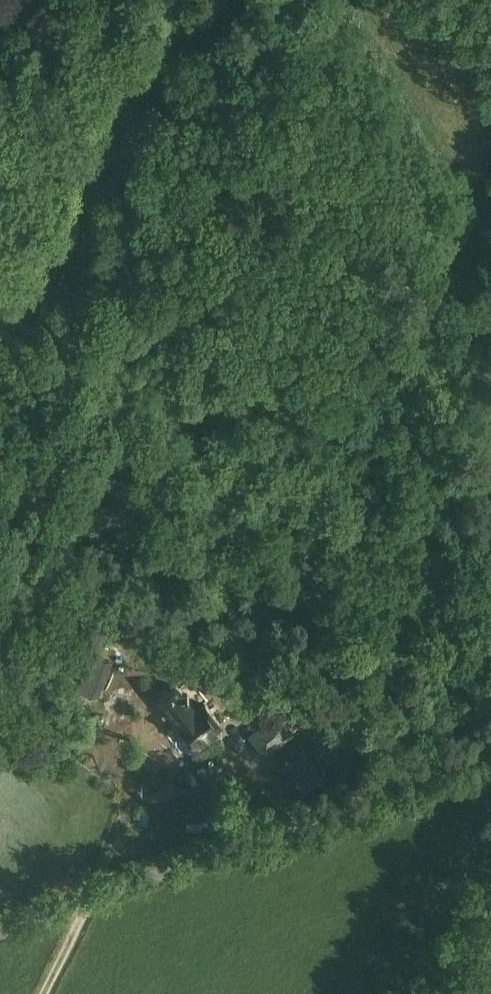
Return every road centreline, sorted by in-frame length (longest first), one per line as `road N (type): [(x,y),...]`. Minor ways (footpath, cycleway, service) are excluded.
road 1 (primary): [(490,634),(0,435)]
road 2 (unclassified): [(490,586),(0,392)]
road 3 (unclassified): [(490,667),(0,477)]
road 4 (unclassified): [(0,938),(490,755)]

